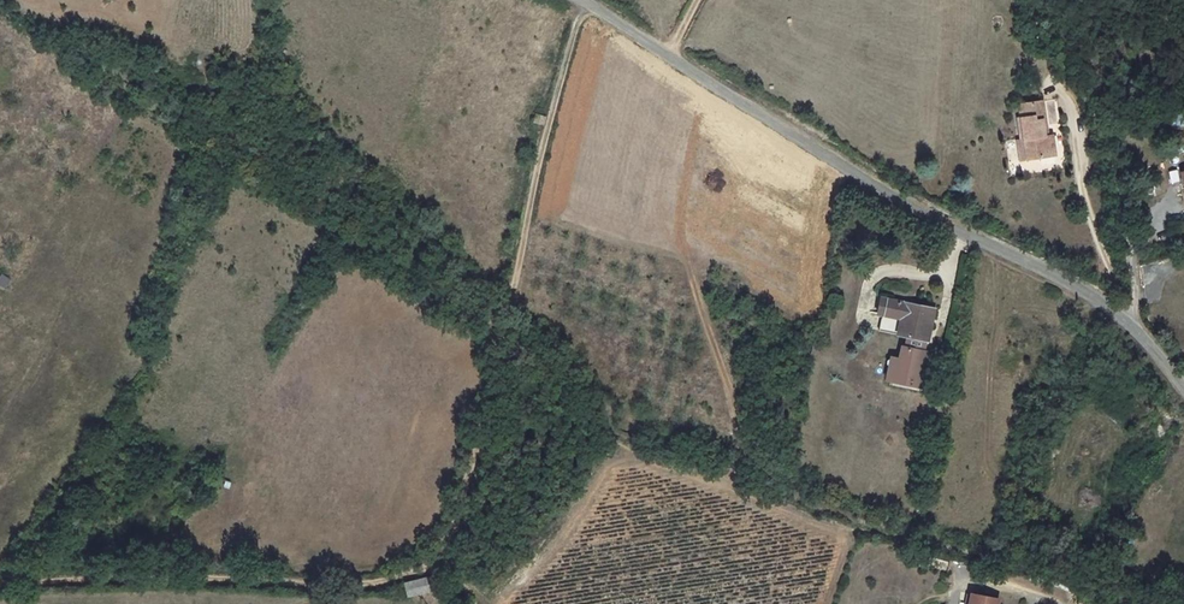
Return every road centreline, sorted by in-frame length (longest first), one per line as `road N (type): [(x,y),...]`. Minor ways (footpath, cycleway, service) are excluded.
road 1 (track): [(961,574),(603,441),(564,437),(533,447),(440,558),(418,572),(305,585),(0,583)]
road 2 (unclassified): [(579,0),(934,218),(1089,295),(1130,324),(1183,389)]
road 3 (track): [(592,8),(576,28),(544,152),(456,534)]

